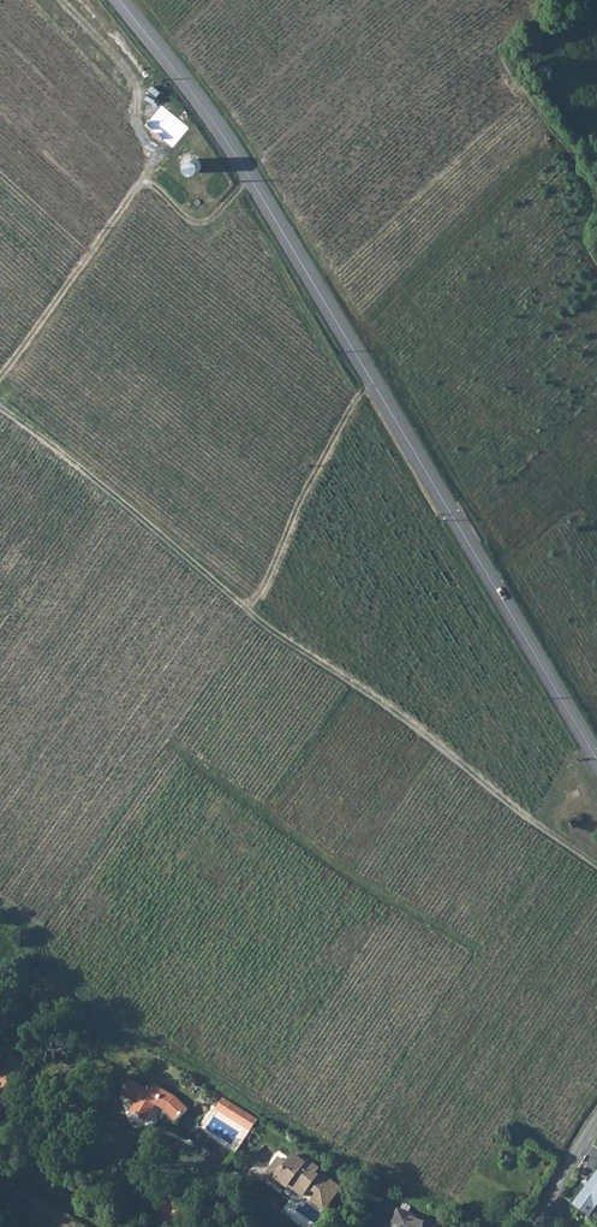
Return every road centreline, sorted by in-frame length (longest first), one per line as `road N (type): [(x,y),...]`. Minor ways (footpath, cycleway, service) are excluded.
road 1 (secondary): [(119,0),(254,181),(596,760)]
road 2 (track): [(596,871),(391,709),(245,611),(0,410)]
road 3 (track): [(245,611),(268,578),(297,499),(371,378)]
road 4 (track): [(596,515),(571,512),(486,573)]
road 5 (residential): [(596,1123),(536,1226)]

